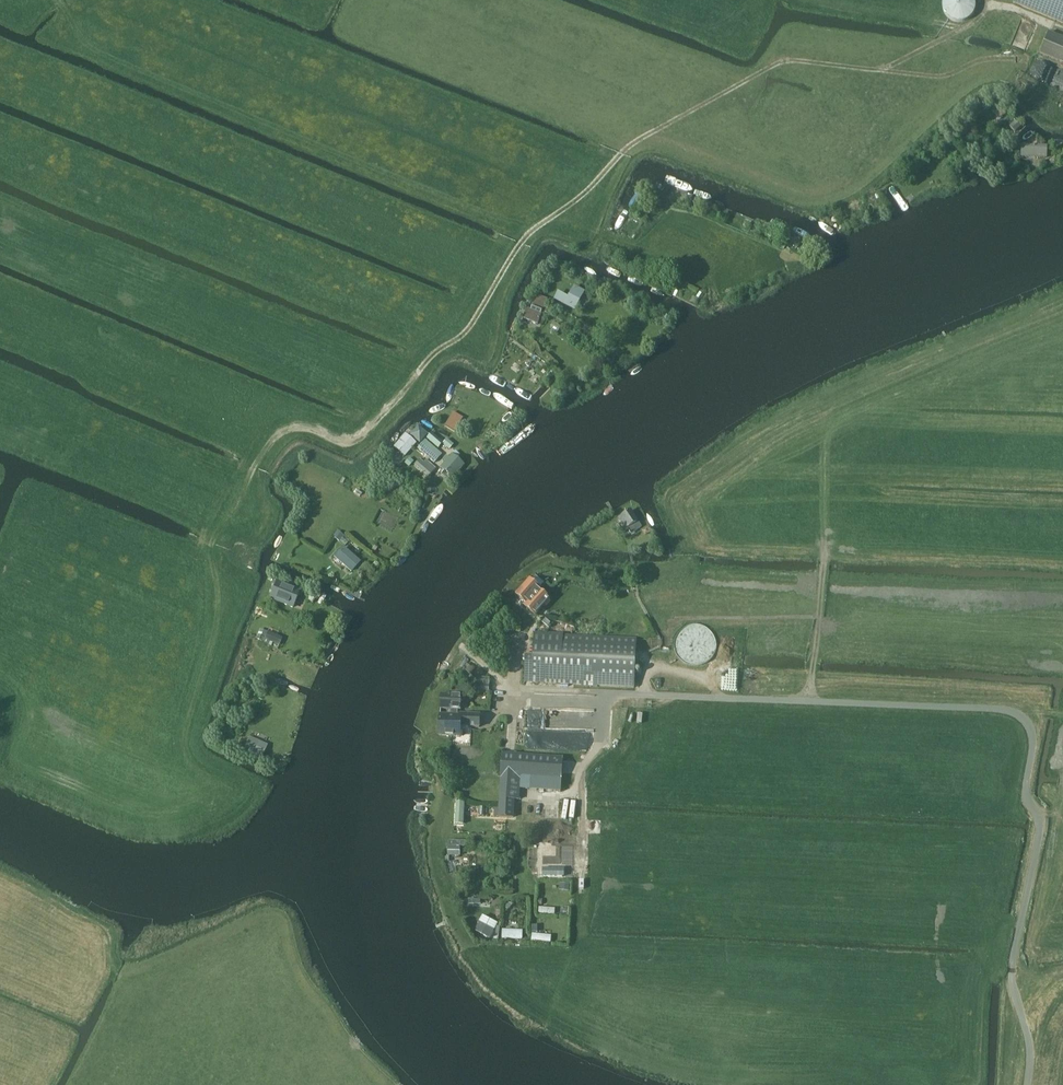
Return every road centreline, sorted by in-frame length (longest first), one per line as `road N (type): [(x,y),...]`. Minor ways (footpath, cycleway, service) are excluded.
road 1 (unclassified): [(1026,1084),(1031,1053),(1010,981),(1044,826),(1027,793),(1035,740),(1027,723),(1009,711),(510,689)]
road 2 (track): [(418,372),(468,330),(531,232),(580,197),(629,146),(773,64),(882,70),(985,9)]
road 3 (track): [(809,704),(827,542),(861,442),(891,411),(928,391),(1062,371)]
road 4 (track): [(418,372),(364,430),(338,436),(306,421),(283,427),(255,467)]

